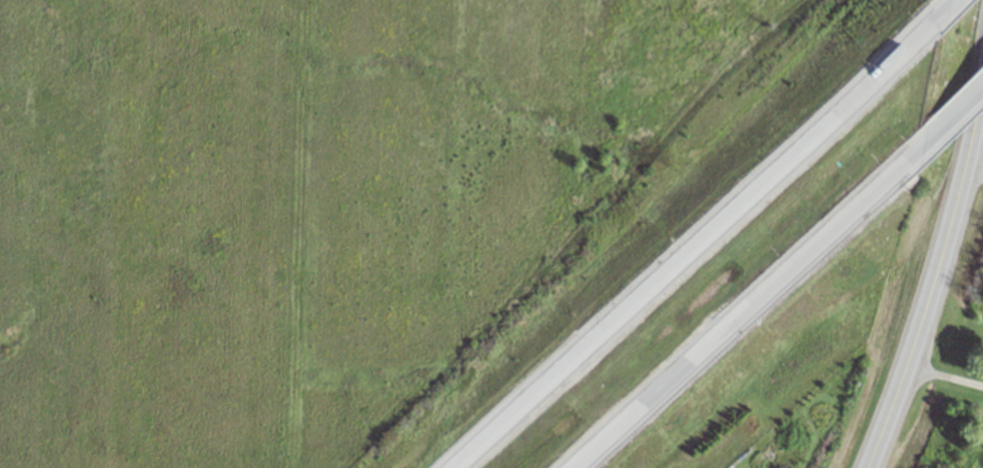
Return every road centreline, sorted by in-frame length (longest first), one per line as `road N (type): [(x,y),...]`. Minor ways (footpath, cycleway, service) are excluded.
road 1 (motorway): [(938,19),(456,467)]
road 2 (motorway): [(593,467),(910,150)]
road 3 (secondary): [(871,467),(977,135)]

